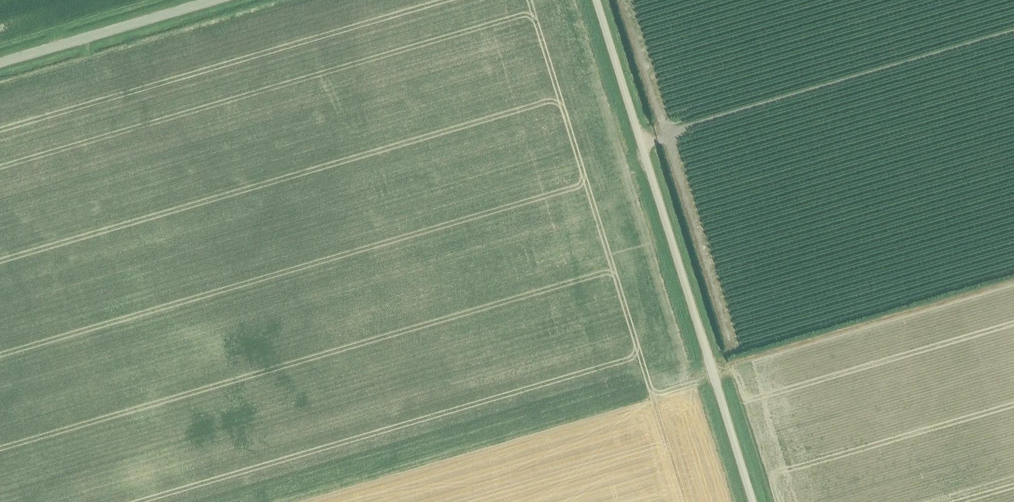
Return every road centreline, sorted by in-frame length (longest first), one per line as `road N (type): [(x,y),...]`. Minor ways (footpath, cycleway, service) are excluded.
road 1 (unclassified): [(748,501),(595,0)]
road 2 (unclassified): [(0,61),(218,0)]

